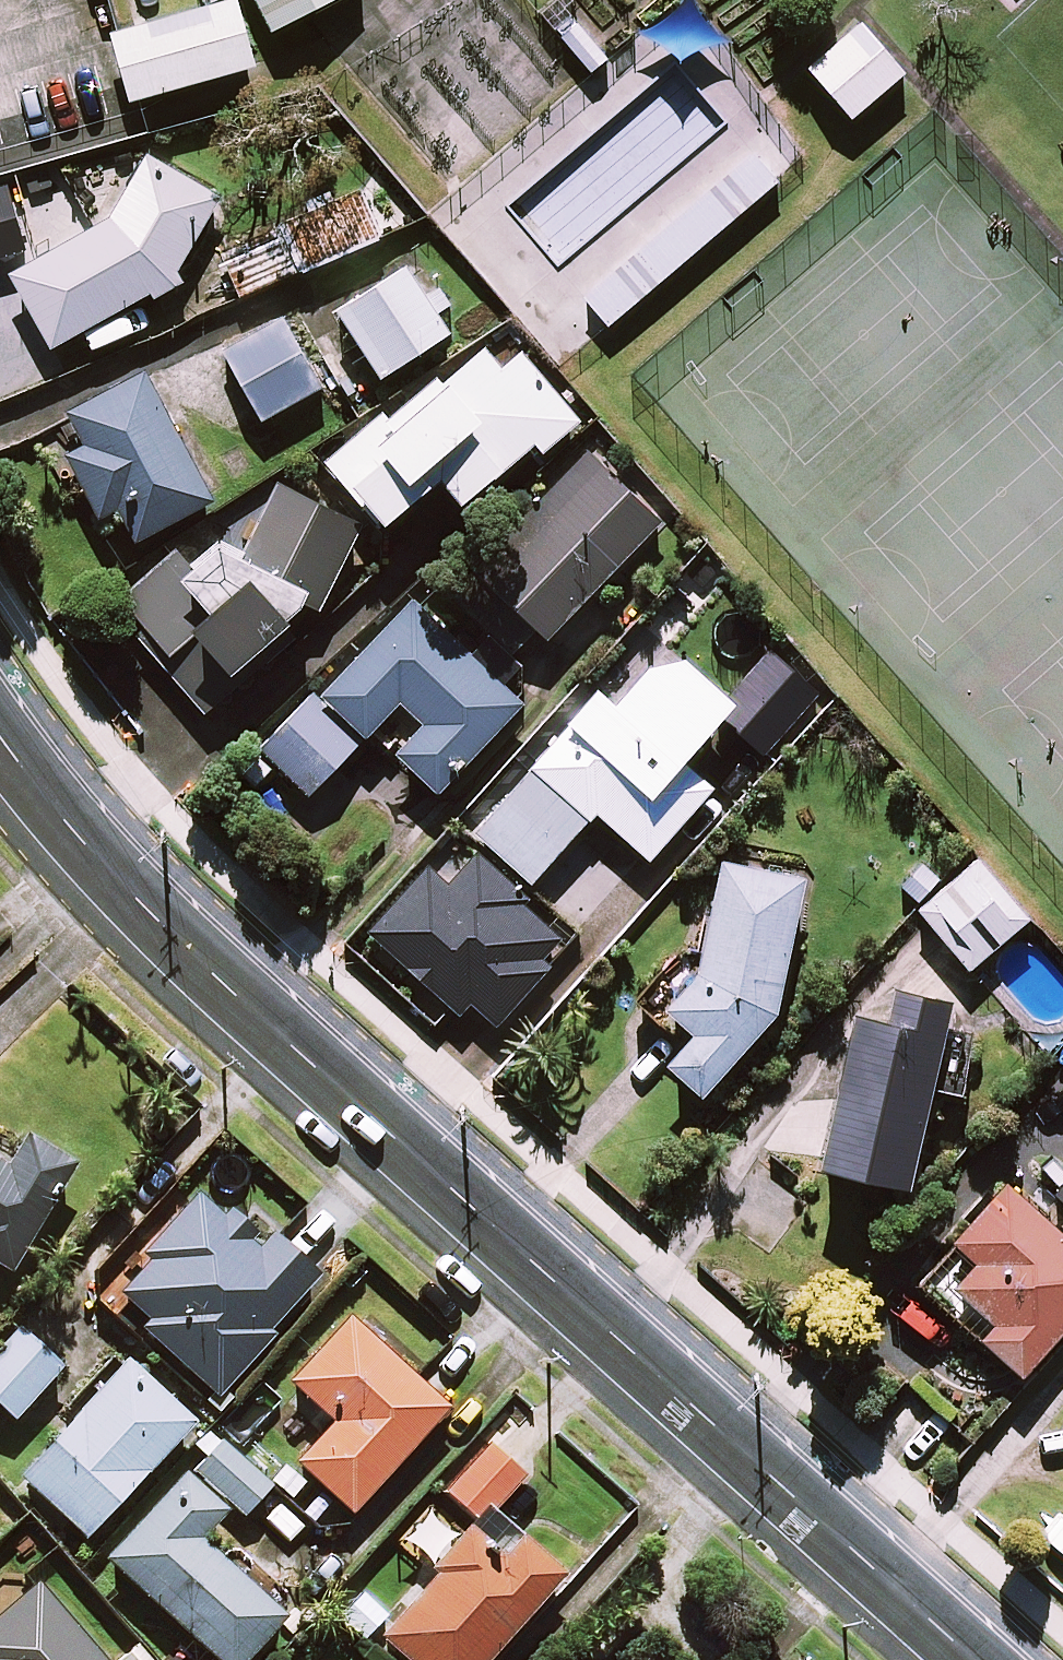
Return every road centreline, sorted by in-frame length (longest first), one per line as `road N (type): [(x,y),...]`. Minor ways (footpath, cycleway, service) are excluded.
road 1 (residential): [(0,737),(135,899),(973,1659)]

